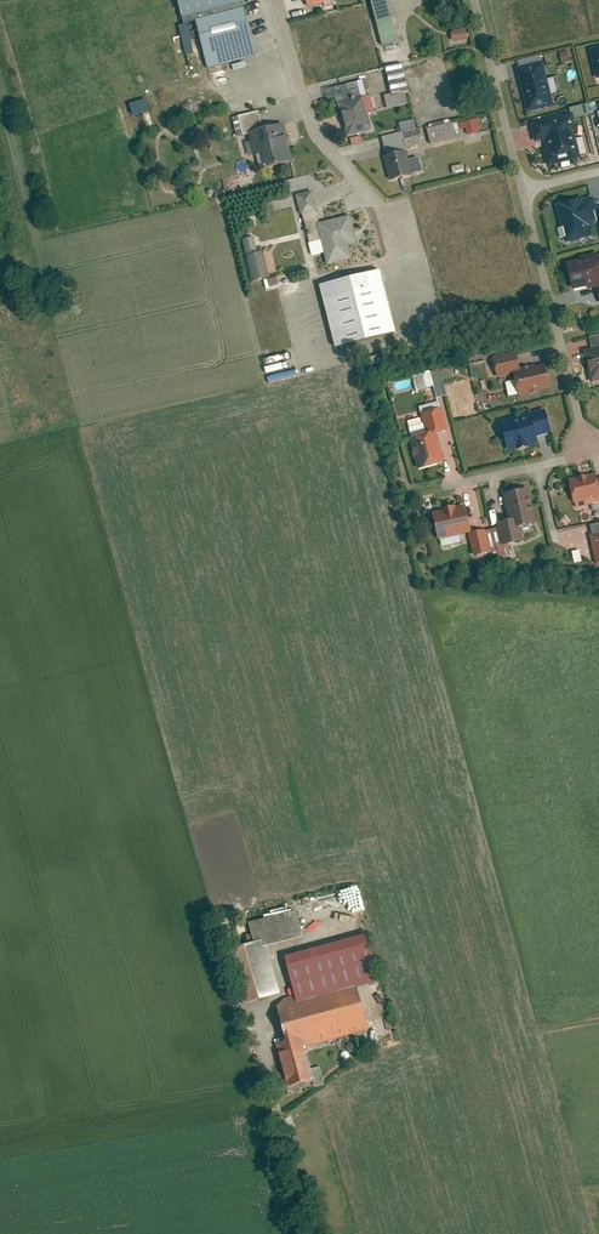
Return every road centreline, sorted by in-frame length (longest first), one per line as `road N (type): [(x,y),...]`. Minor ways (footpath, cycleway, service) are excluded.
road 1 (residential): [(264,0),(296,117),(386,220),(399,291)]
road 2 (residential): [(521,186),(591,452)]
road 3 (residential): [(478,0),(521,186)]
road 4 (residential): [(591,452),(454,483)]

